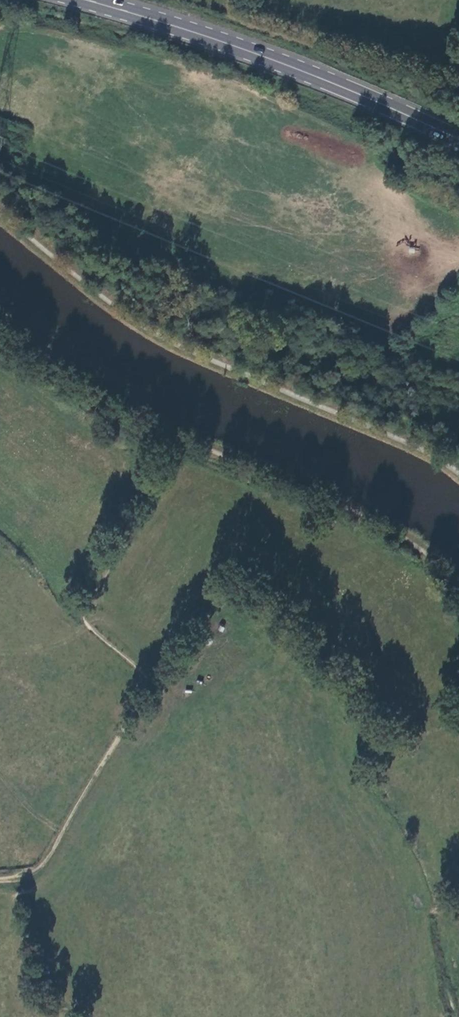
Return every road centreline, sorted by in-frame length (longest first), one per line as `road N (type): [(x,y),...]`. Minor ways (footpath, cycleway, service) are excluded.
road 1 (primary): [(82,0),(250,52),(458,142)]
road 2 (track): [(155,685),(39,869),(0,879)]

